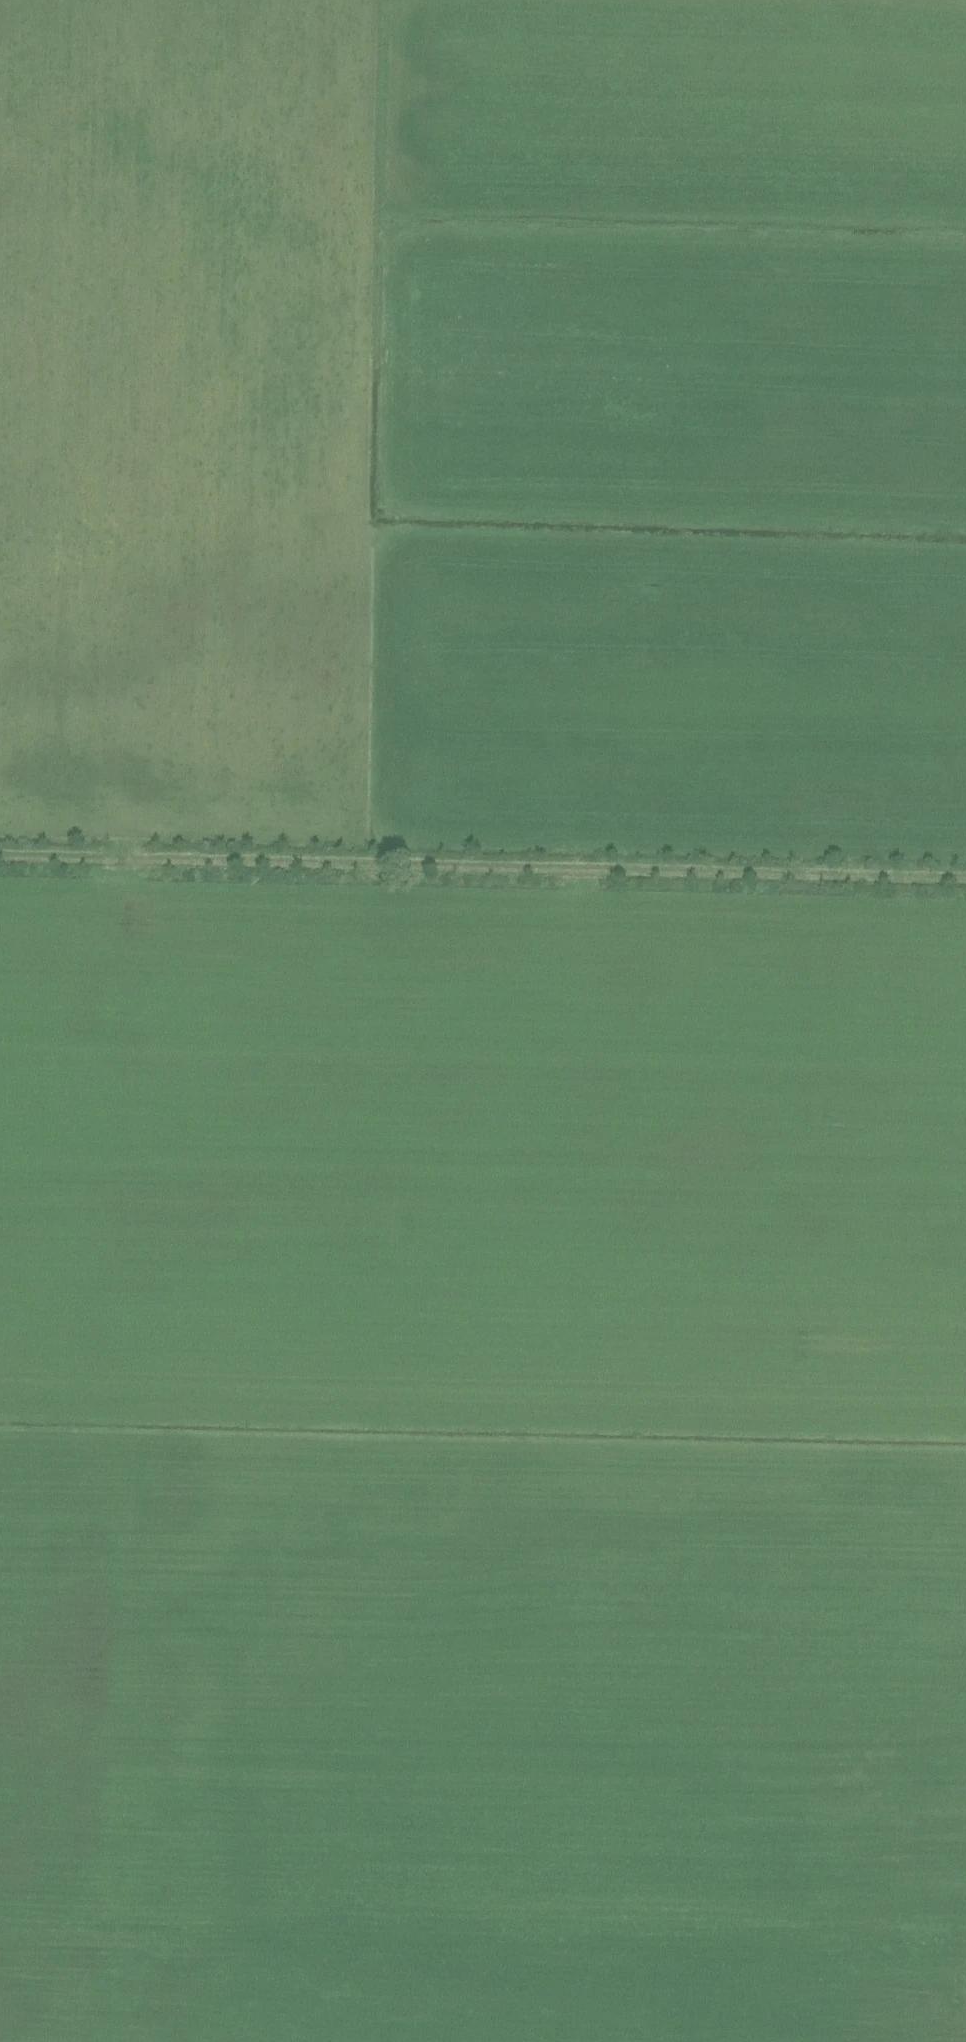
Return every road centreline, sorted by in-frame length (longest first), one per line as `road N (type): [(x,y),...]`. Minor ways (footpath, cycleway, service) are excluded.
road 1 (track): [(0,858),(965,879)]

